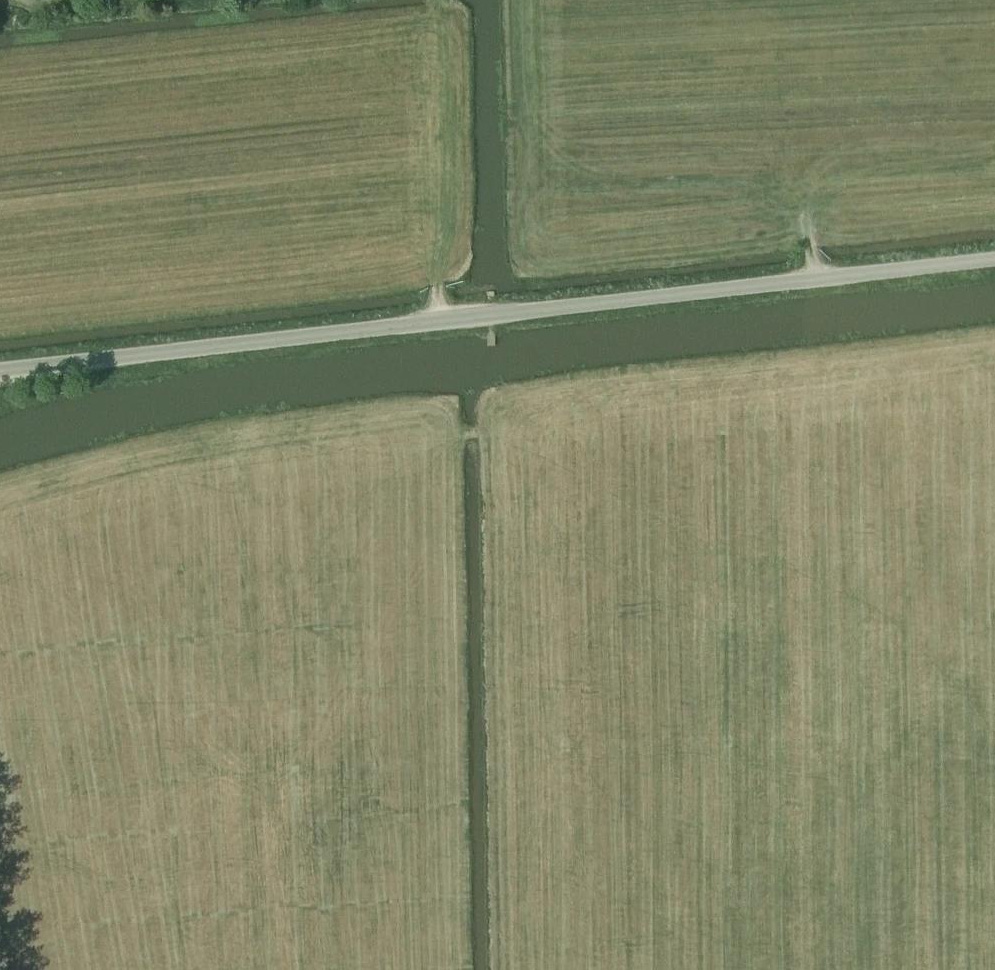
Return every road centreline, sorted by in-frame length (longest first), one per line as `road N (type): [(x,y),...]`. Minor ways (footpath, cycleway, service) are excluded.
road 1 (unclassified): [(0,372),(994,270)]

